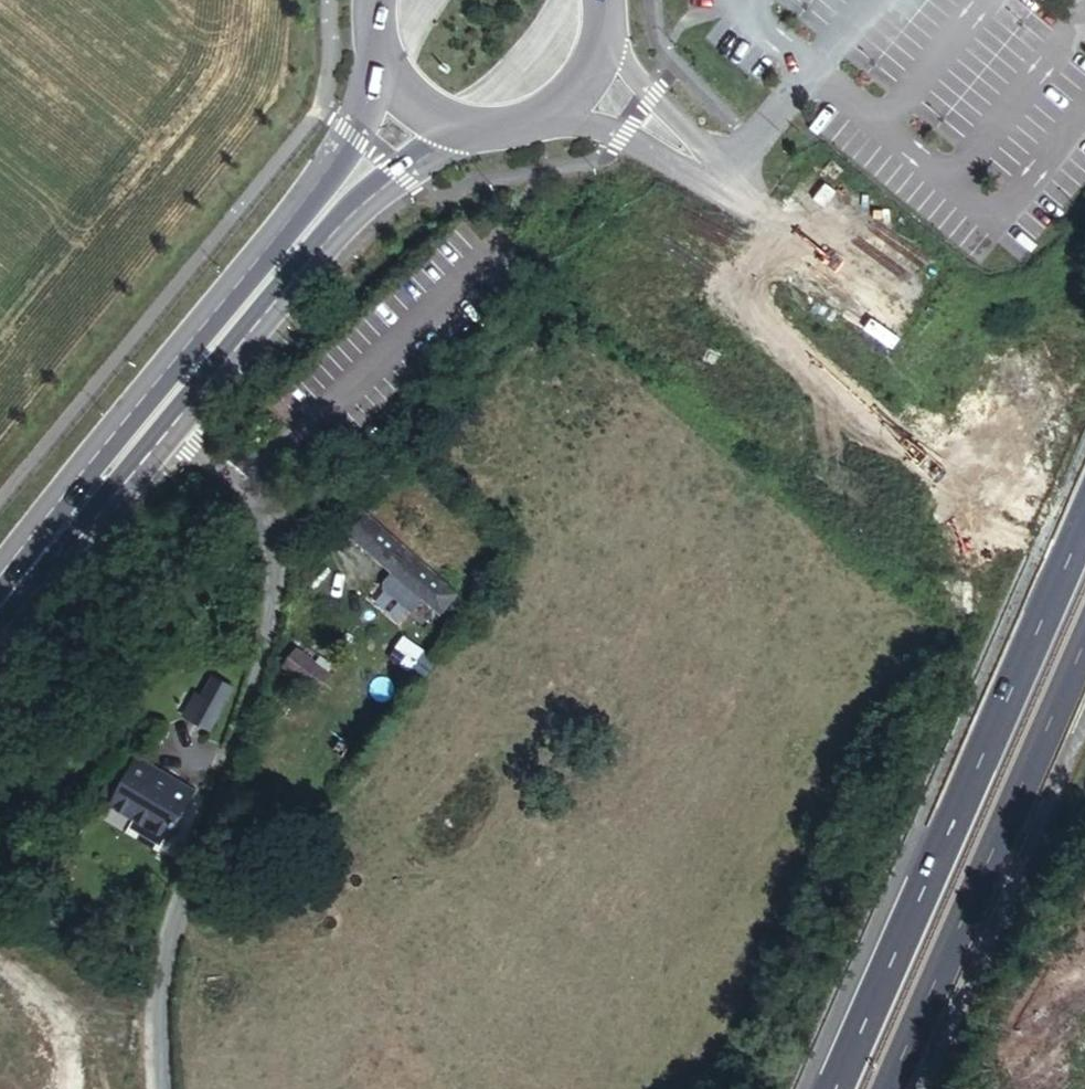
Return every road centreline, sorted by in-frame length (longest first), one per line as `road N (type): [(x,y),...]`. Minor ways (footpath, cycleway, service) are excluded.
road 1 (unclassified): [(162,1088),(167,965),(278,548),(262,492),(169,420)]
road 2 (trunk): [(1084,524),(837,1088)]
road 3 (secondary): [(379,57),(363,117),(320,186),(157,385),(113,464)]
road 4 (trunk): [(896,1088),(1084,656)]
road 5 (unclassified): [(1084,447),(715,173)]
road 6 (secondary): [(169,420),(299,269),(400,167),(459,130)]
road 7 (track): [(278,548),(541,303)]
road 8 (secondary): [(459,130),(520,130),(565,106),(596,64),(604,0)]
road 9 (secondary): [(0,605),(113,464)]
road 10 (track): [(72,1088),(70,1042),(51,996),(0,959)]

